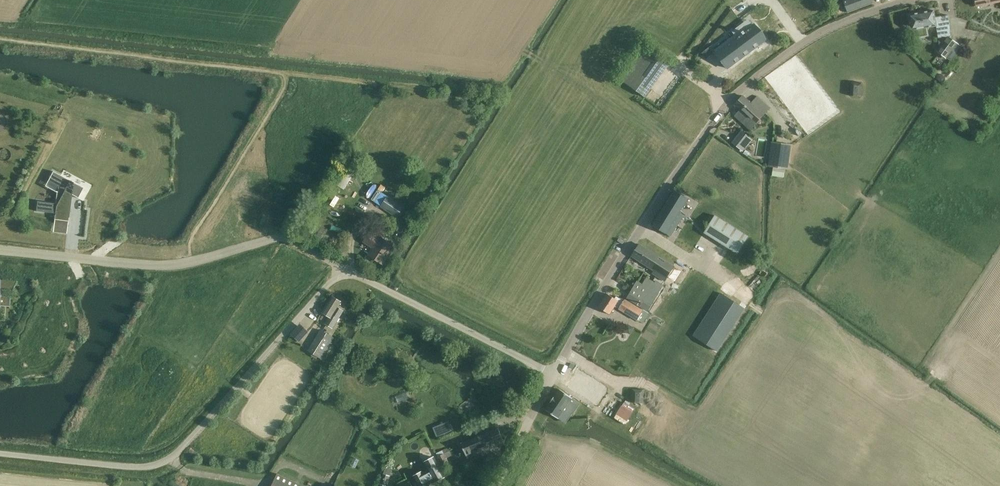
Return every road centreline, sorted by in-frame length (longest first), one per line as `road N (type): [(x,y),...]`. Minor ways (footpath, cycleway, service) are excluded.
road 1 (unclassified): [(553,375),(665,192),(739,92),(840,24),(917,0)]
road 2 (unclassified): [(0,454),(139,468),(164,462),(331,282),(349,275)]
road 3 (residential): [(0,250),(164,264),(287,236),(349,275)]
road 4 (unclassified): [(349,275),(553,375)]
road 5 (unclassified): [(496,485),(553,375)]

